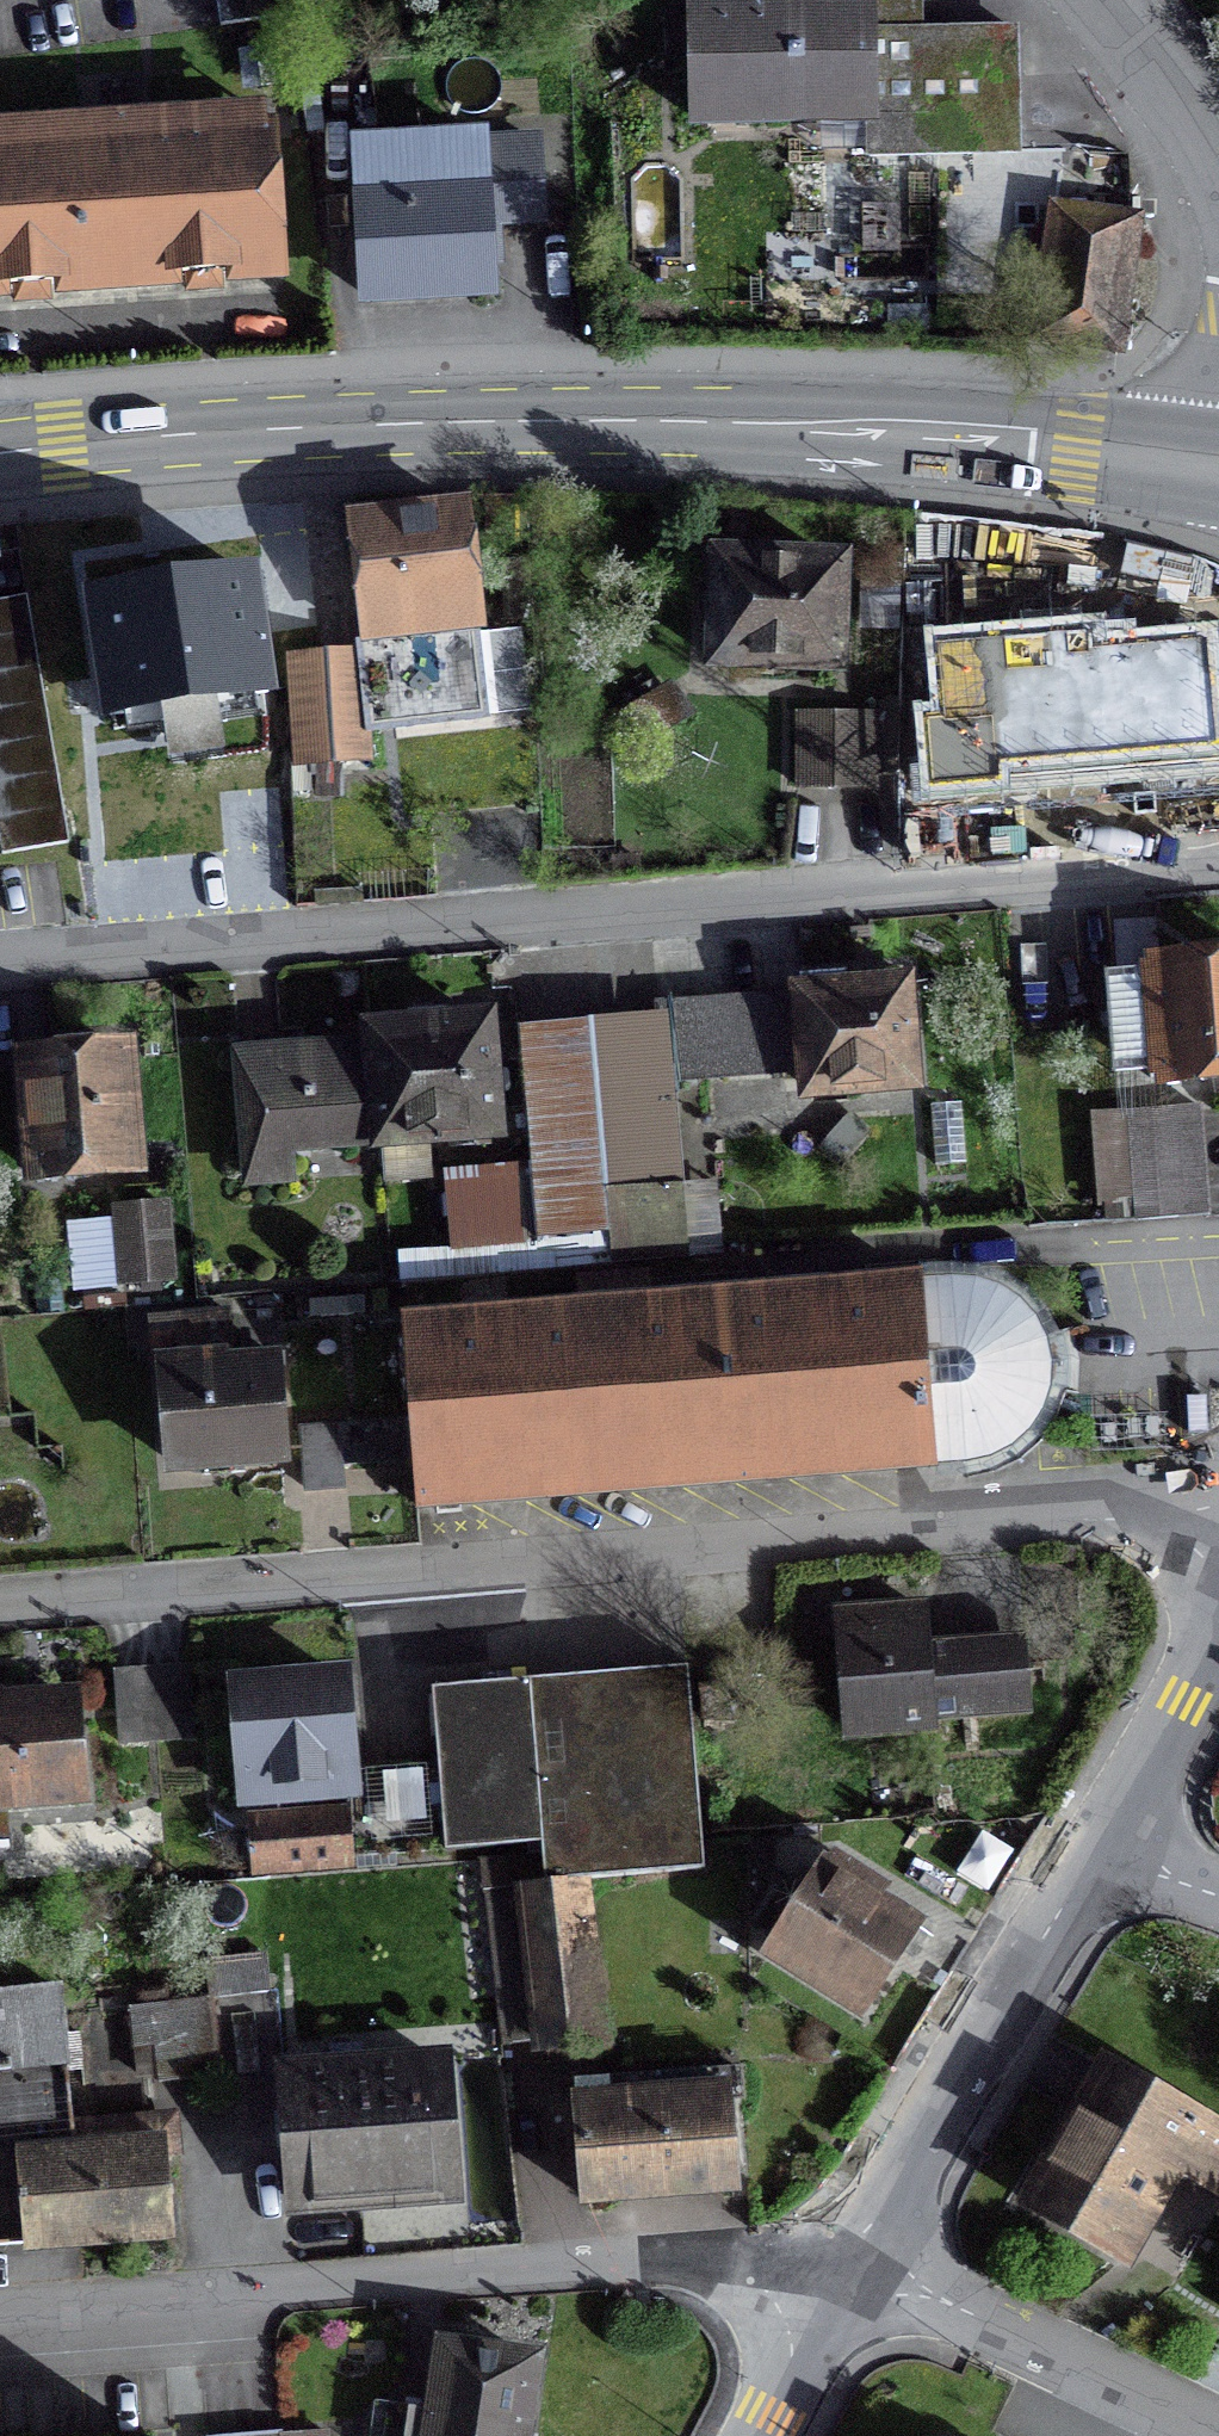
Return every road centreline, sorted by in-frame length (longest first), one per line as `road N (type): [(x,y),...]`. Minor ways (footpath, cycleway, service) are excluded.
road 1 (residential): [(1218,865),(0,964)]
road 2 (secondary): [(1218,476),(1036,450),(706,427),(490,426),(0,456)]
road 3 (residential): [(0,1617),(1218,1528)]
road 4 (residential): [(0,2317),(715,2264),(842,2284)]
road 5 (residential): [(1097,1843),(842,2284)]
road 6 (residential): [(842,2284),(962,2313),(1214,2435)]
road 7 (residential): [(1218,1614),(1097,1843)]
road 8 (residential): [(1218,159),(1185,101),(1104,0)]
road 9 (residential): [(842,2284),(761,2435)]
road 10 (residential): [(1097,1843),(1218,1885)]

